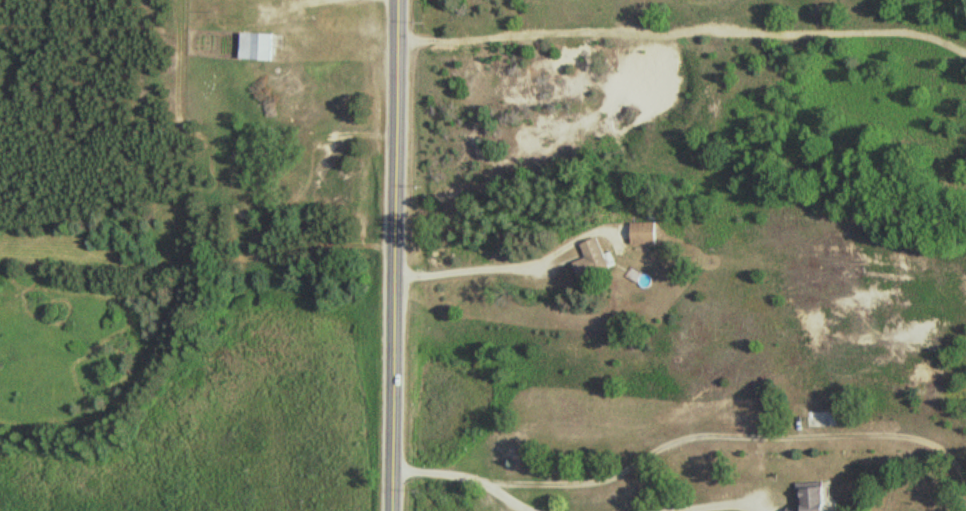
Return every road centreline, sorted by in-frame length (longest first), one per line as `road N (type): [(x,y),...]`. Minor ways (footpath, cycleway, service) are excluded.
road 1 (track): [(398,40),(922,34),(965,52)]
road 2 (tertiary): [(393,510),(397,0)]

